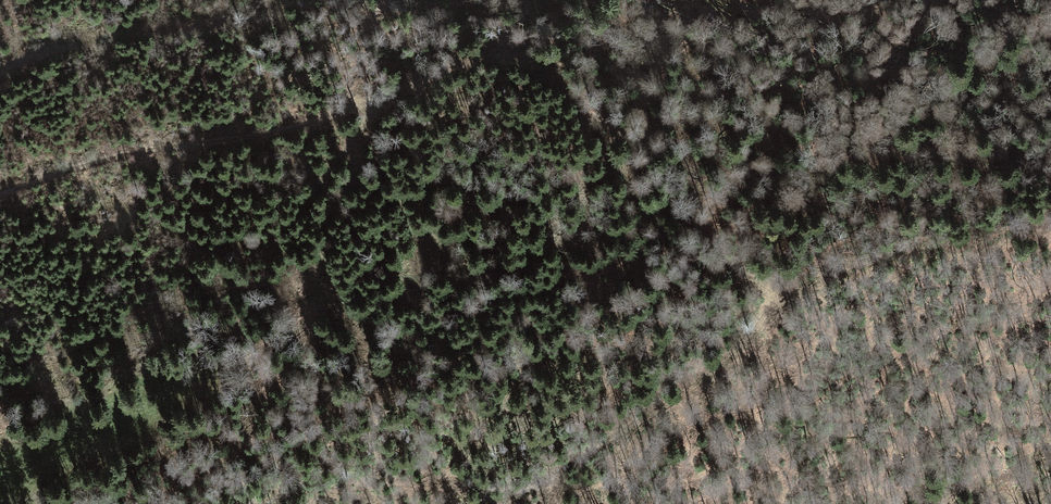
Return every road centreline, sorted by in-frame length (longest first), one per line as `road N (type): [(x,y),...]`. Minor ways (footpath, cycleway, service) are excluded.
road 1 (track): [(0,195),(136,151),(296,128),(464,60),(504,56),(555,79),(622,187),(663,231),(750,271),(779,297)]
road 2 (track): [(470,503),(571,464),(680,399),(746,341),(779,297),(873,259),(1050,222)]
road 3 (track): [(390,93),(329,175),(326,264),(296,327),(183,381),(0,487)]

